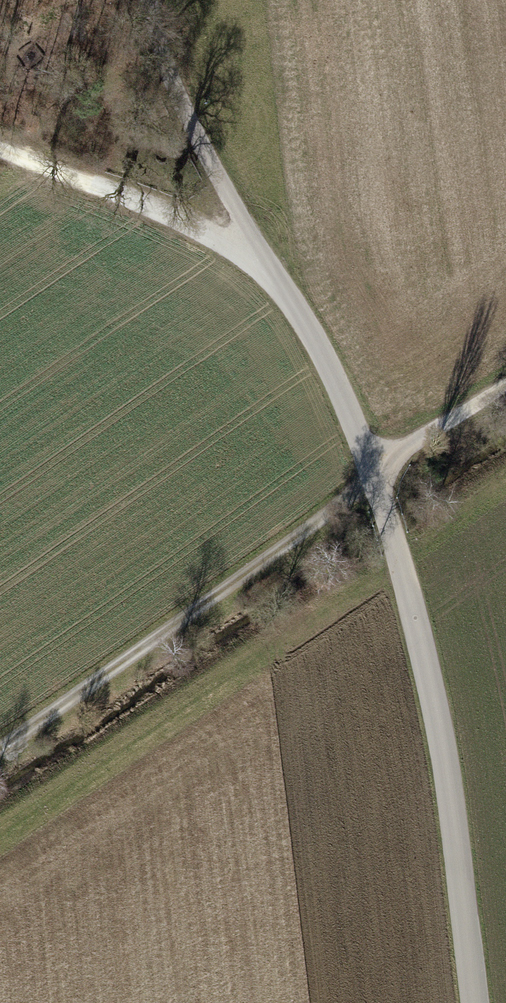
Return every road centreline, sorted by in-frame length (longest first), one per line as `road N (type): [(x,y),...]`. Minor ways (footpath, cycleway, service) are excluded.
road 1 (unclassified): [(146,0),(159,60),(186,121),(321,350),(382,496),(435,684),(474,1002)]
road 2 (track): [(505,384),(419,438),(375,479),(0,750)]
road 3 (track): [(262,261),(111,186),(0,146)]

